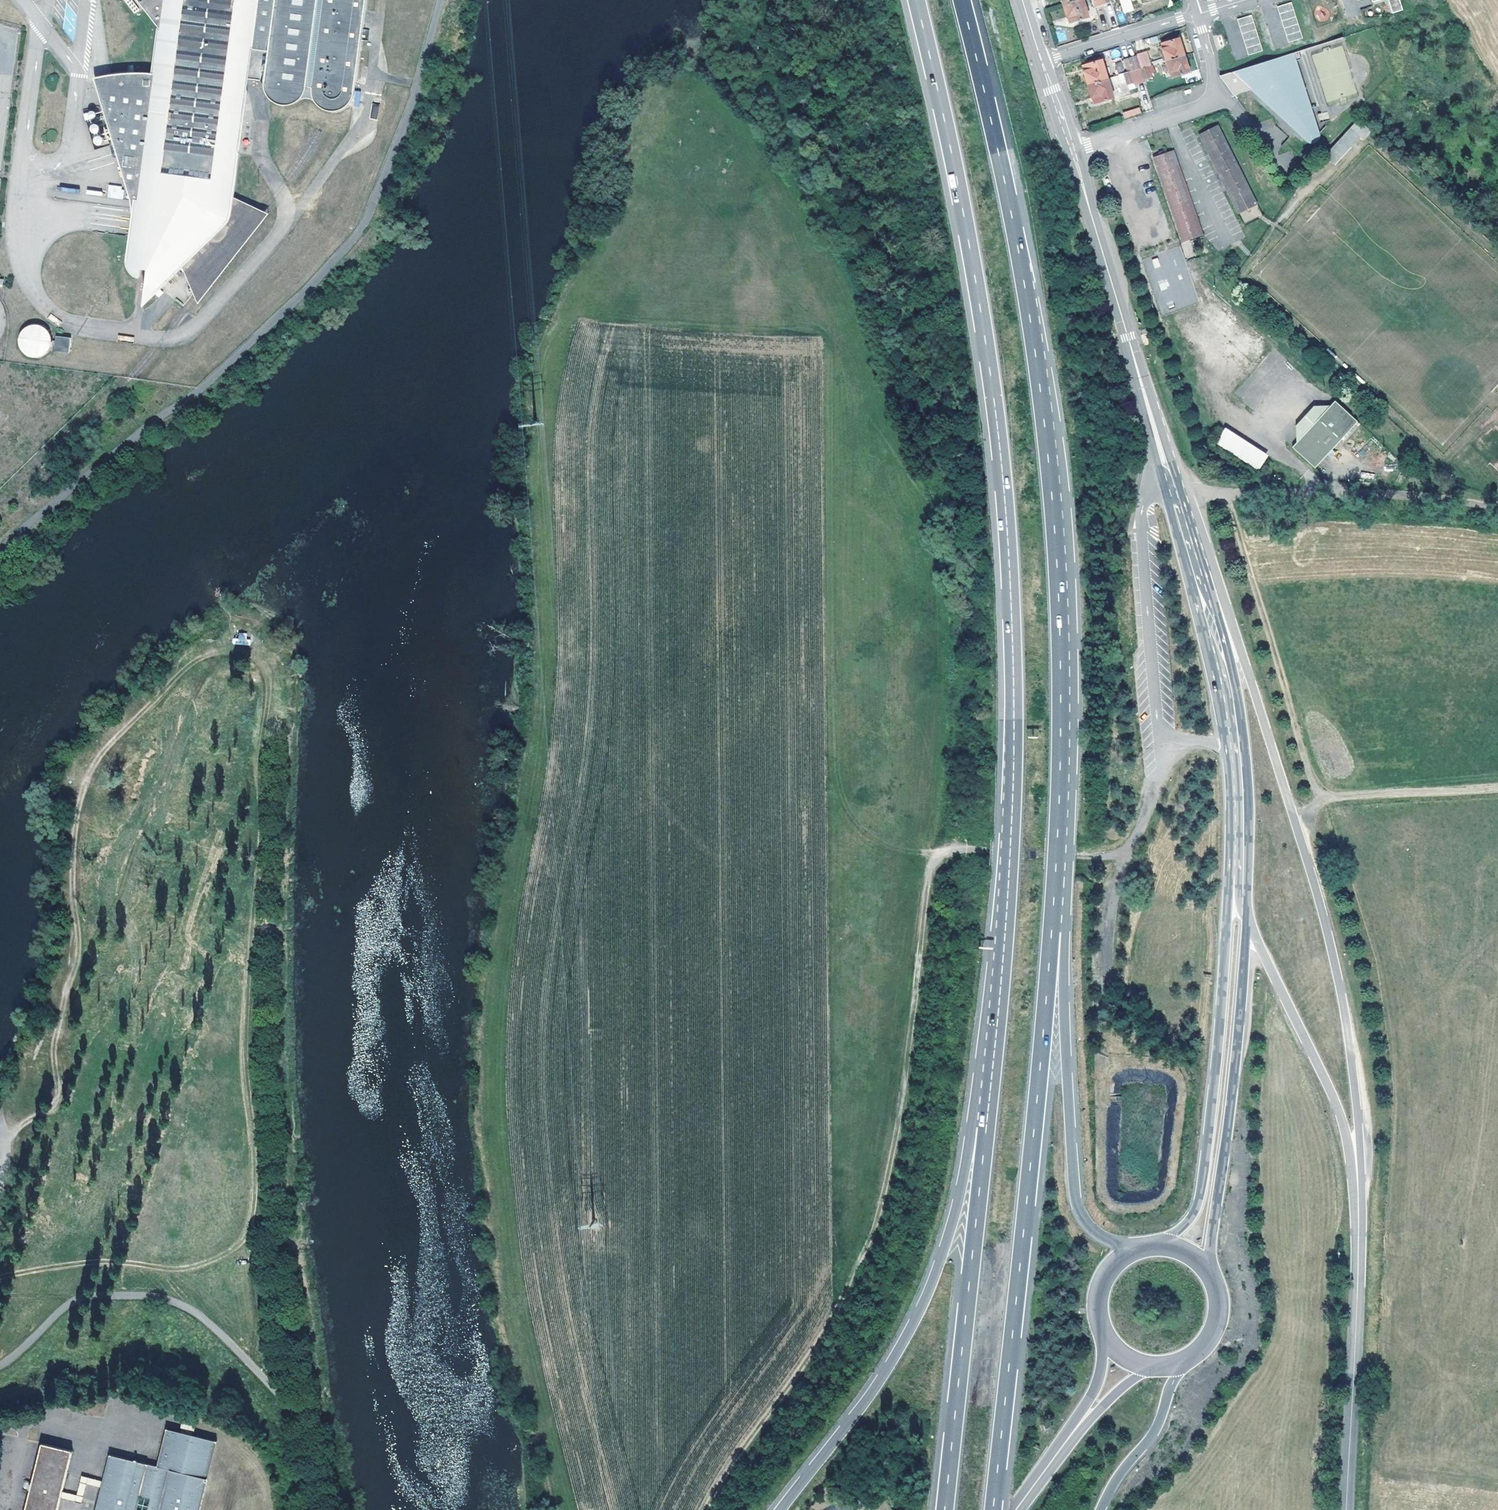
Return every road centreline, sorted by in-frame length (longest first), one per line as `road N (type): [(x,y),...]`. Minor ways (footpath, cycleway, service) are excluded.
road 1 (motorway): [(916,0),(984,330),(1008,536),(1013,773),(987,1092)]
road 2 (track): [(1162,737),(1148,813),(1121,851),(948,849),(939,855),(920,937),(898,1135),(875,1228),(805,1364),(739,1453),(710,1509)]
road 3 (motorway): [(1052,930),(1063,705),(1049,462),(1012,218),(962,0)]
road 4 (track): [(235,651),(264,672),(269,703),(247,933),(252,1144),(242,1187),(213,1240),(190,1257),(53,1267),(0,1282)]
road 5 (secondary): [(1358,1227),(1350,1051),(1311,863),(1249,673),(1173,491)]
road 6 (track): [(235,651),(187,670),(108,750),(80,813),(92,932),(63,1022),(60,1094),(10,1144),(0,1184)]
road 7 (motorway): [(994,1509),(1052,930)]
road 8 (motorway): [(987,1092),(951,1231),(909,1335),(867,1403),(780,1509)]
road 9 (motorway): [(987,1092),(944,1509)]
road 10 (secondary): [(1238,890),(1236,743),(1173,491)]
road 11 (tertiary): [(1238,890),(1201,1195),(1191,1222),(1167,1245)]
road 12 (secondary): [(1173,491),(1070,151)]
road 13 (tertiary): [(1213,1273),(1250,920)]
road 14 (motorway): [(1133,1251),(1098,1237),(1075,1197),(1064,997),(1052,930)]
road 15 (secondary): [(1250,920),(1339,1109),(1358,1227)]
road 16 (track): [(1316,801),(1228,498)]
road 17 (secondary): [(1346,1509),(1358,1227)]
road 18 (track): [(249,1361),(262,1345),(247,1243),(252,1144)]
road 19 (track): [(1296,816),(1308,802),(1332,798),(1497,790)]
road 20 (motorway): [(1104,1509),(1122,1470),(1156,1429),(1181,1365)]
road 21 (residential): [(1224,100),(1070,151)]
road 22 (residential): [(1196,17),(1043,63)]

